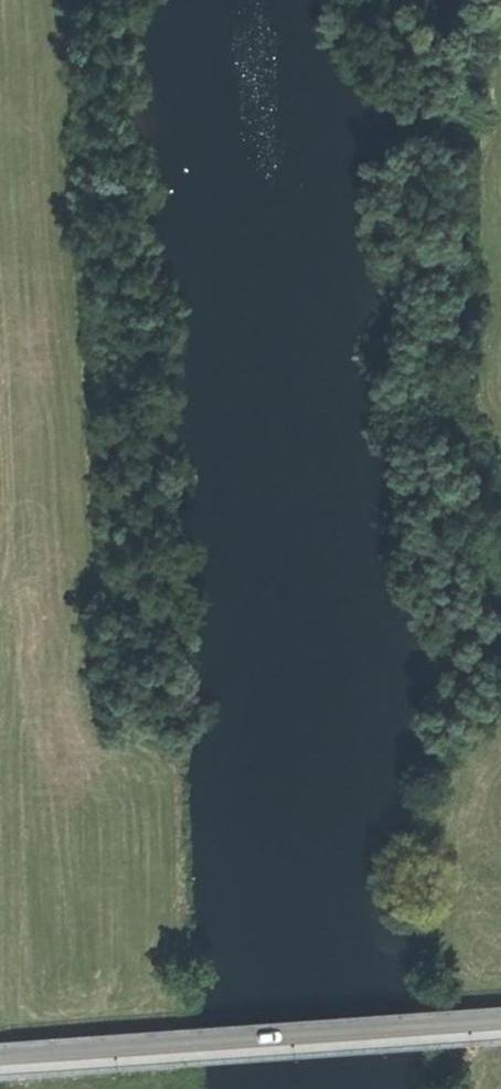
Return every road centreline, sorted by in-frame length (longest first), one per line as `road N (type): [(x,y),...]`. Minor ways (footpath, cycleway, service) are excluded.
road 1 (tertiary): [(0,1056),(500,1017)]

